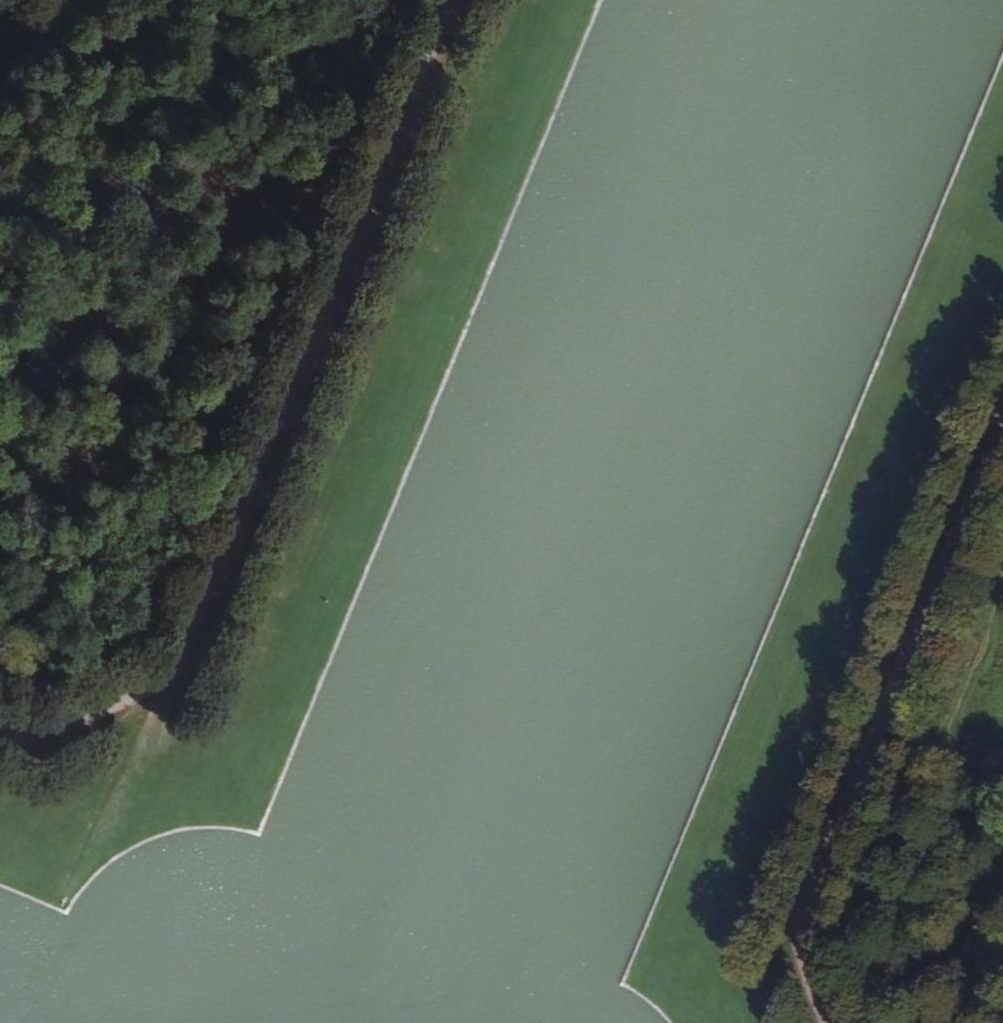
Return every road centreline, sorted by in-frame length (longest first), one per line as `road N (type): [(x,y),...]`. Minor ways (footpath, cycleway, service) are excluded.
road 1 (track): [(442,0),(168,679),(24,743),(0,733)]
road 2 (track): [(820,1022),(788,946),(1002,419)]

